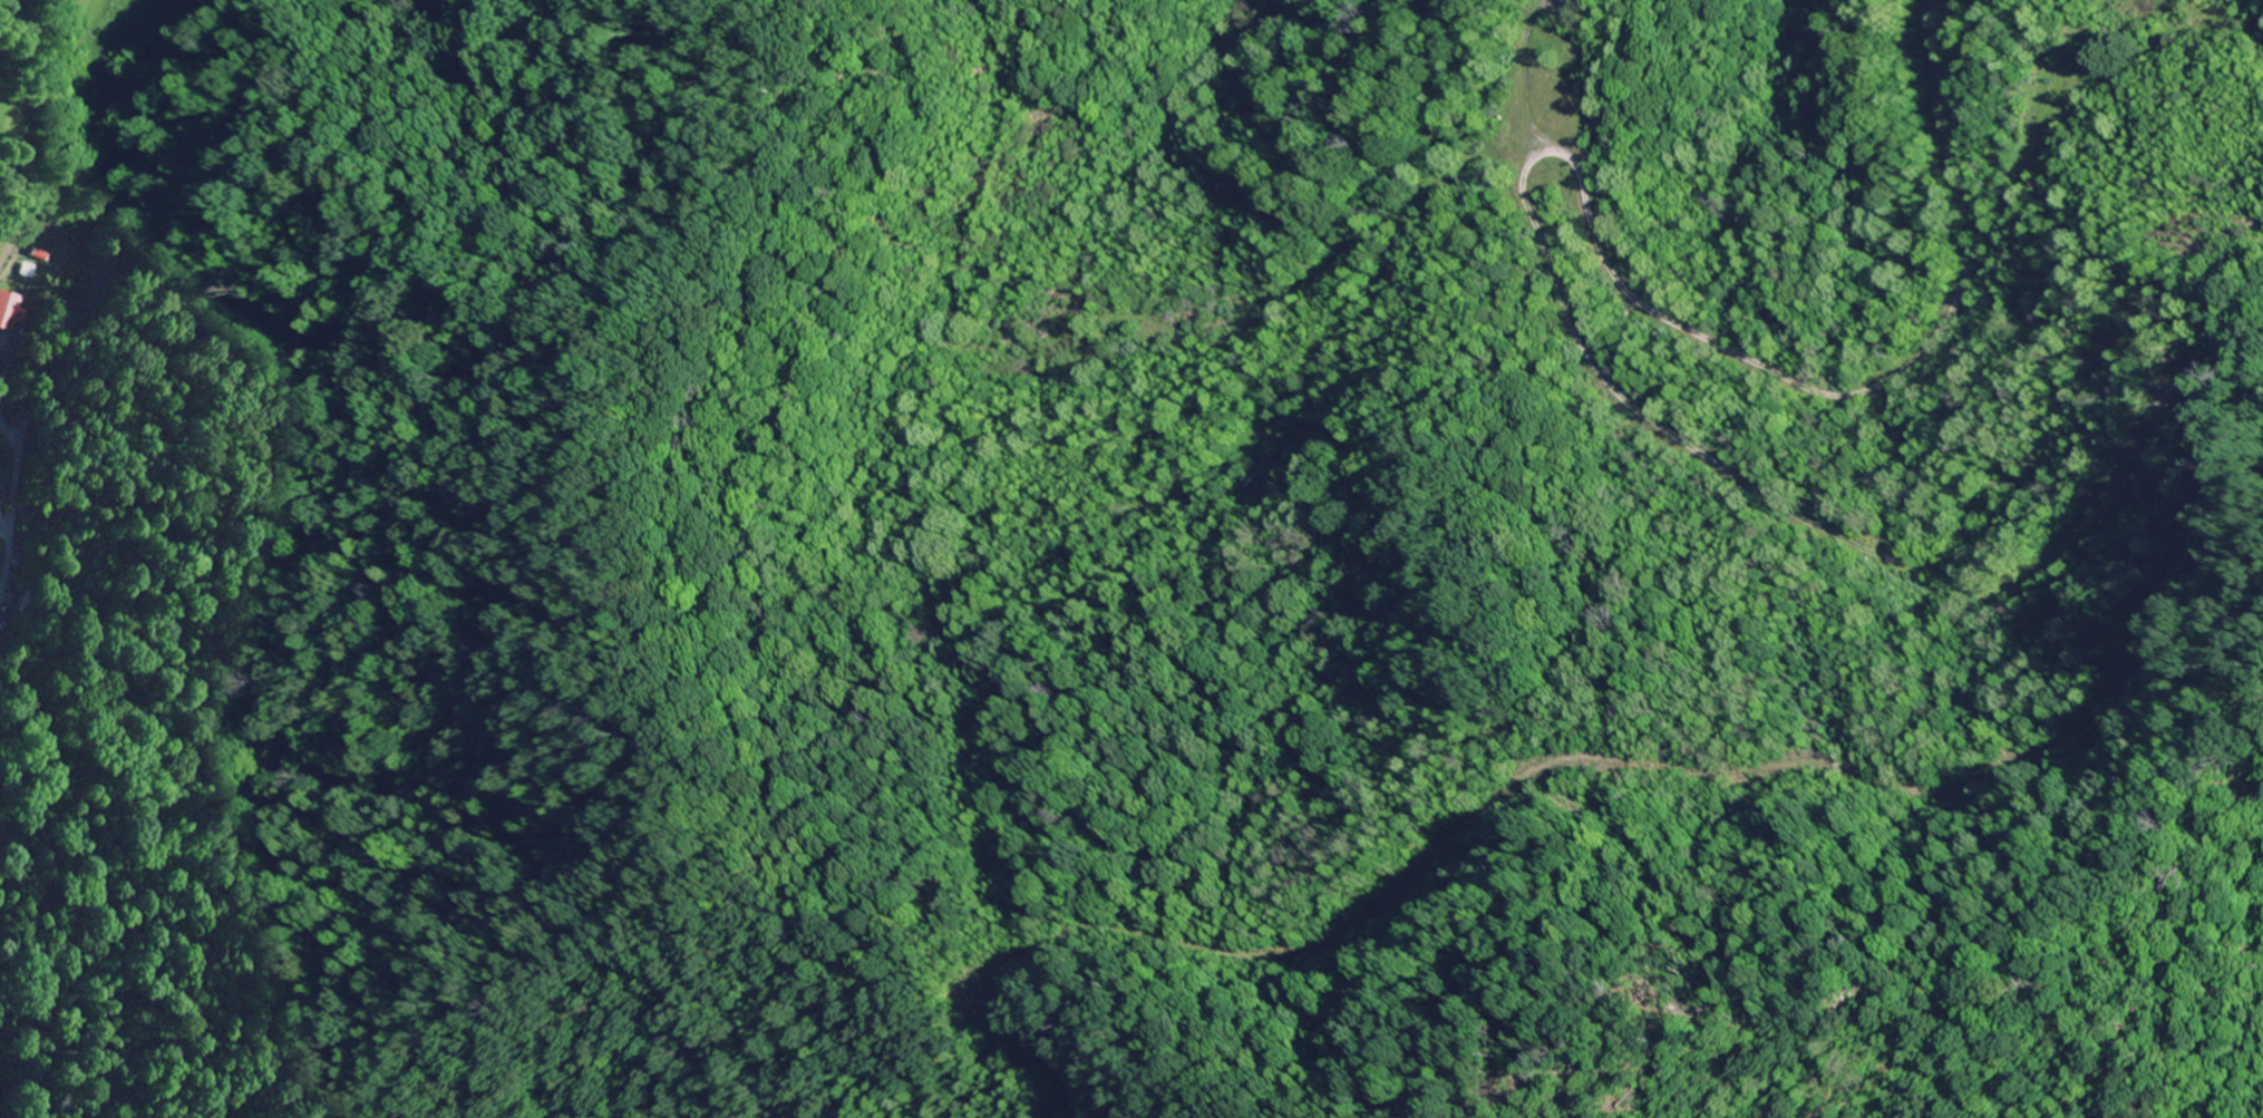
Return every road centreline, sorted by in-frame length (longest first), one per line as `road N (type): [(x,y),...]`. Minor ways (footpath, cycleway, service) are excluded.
road 1 (residential): [(0,587),(39,386),(114,266),(165,76),(212,0)]

